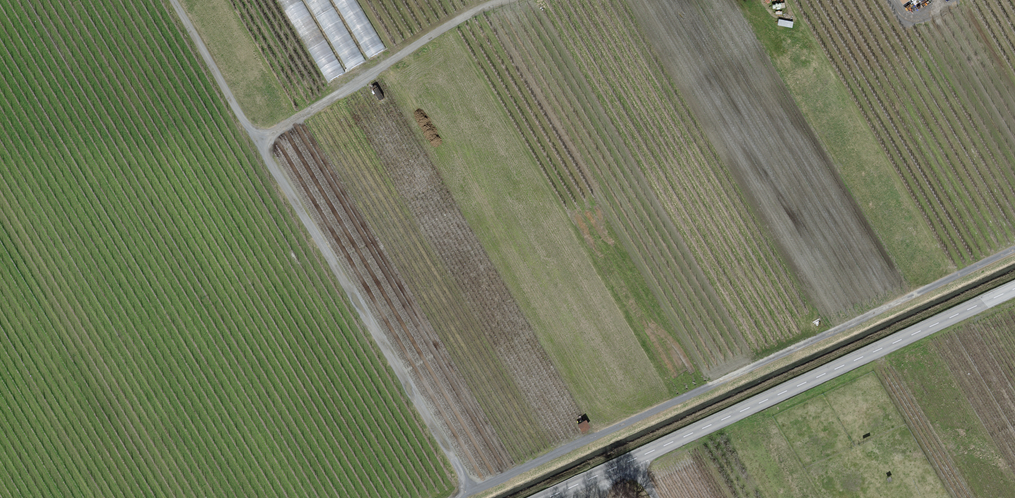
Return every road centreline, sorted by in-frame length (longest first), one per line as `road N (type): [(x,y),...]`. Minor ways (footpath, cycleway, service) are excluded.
road 1 (track): [(454,497),(1014,252)]
road 2 (track): [(470,491),(170,0)]
road 3 (secondary): [(548,497),(1014,288)]
road 4 (track): [(258,142),(447,25),(506,0)]

